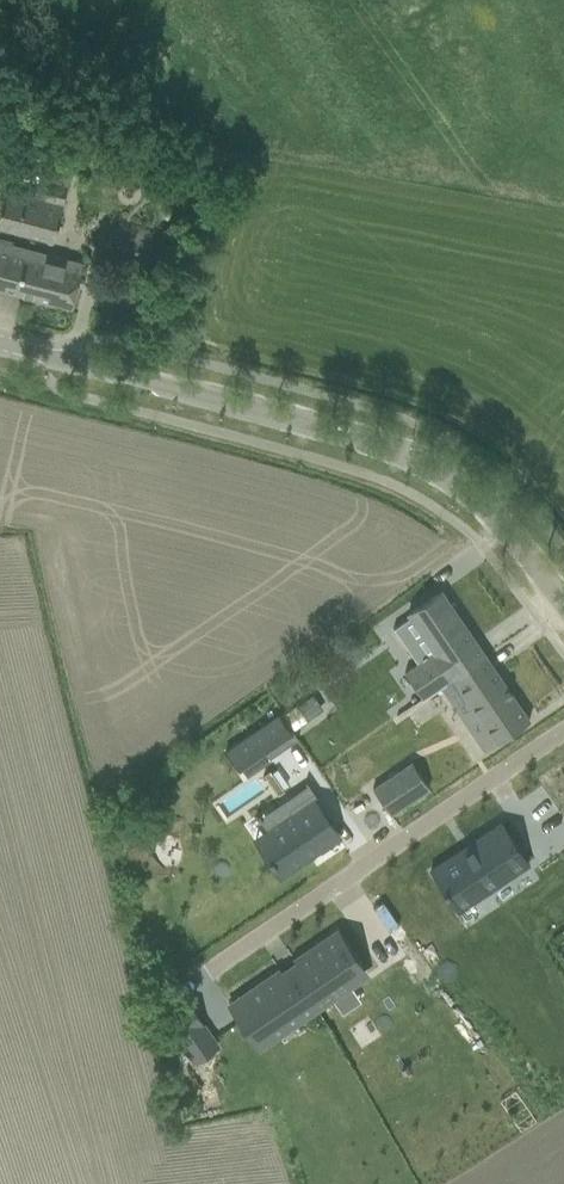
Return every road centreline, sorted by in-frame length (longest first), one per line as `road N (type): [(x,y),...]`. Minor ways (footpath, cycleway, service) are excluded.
road 1 (tertiary): [(563,591),(473,489),(374,436),(0,341)]

